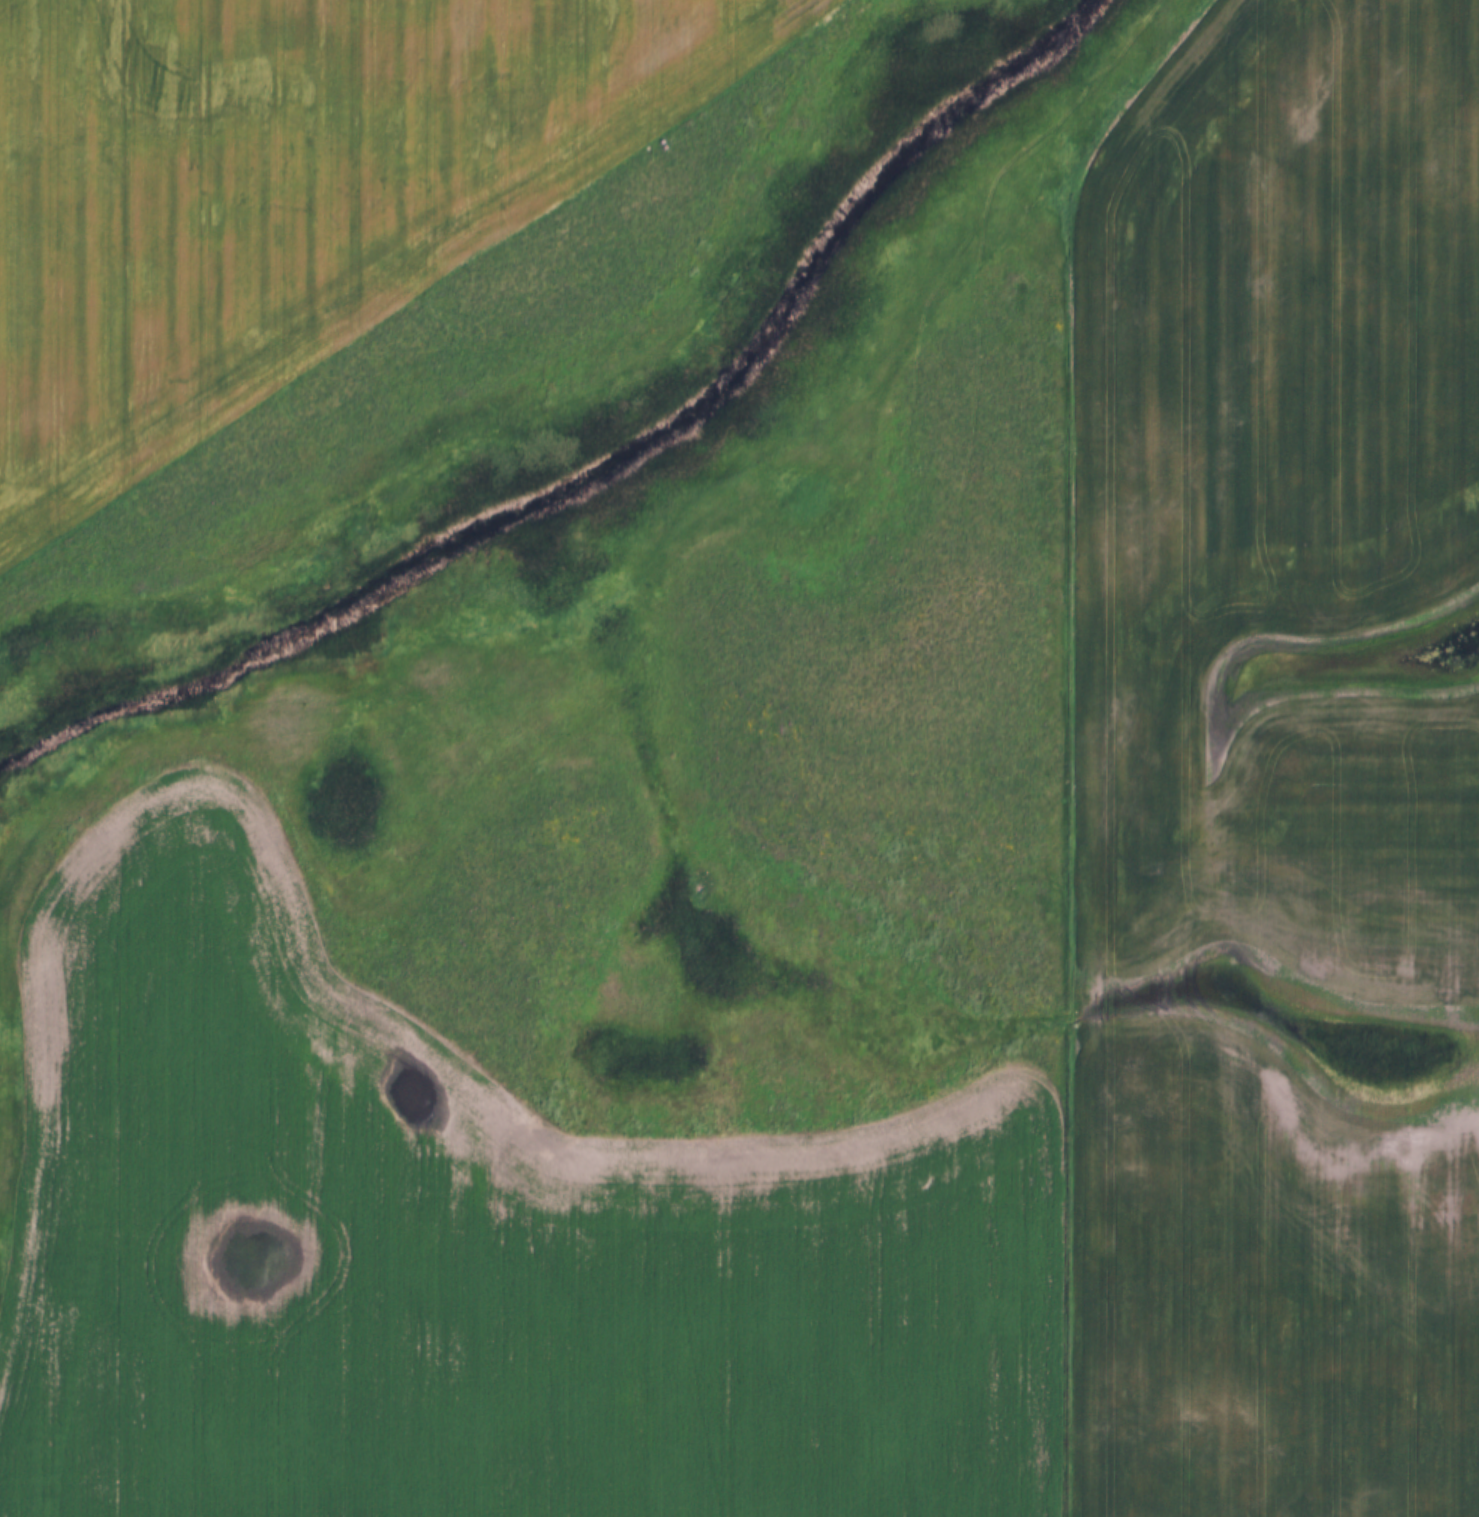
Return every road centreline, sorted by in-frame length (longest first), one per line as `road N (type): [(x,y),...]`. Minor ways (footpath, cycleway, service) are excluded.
road 1 (track): [(0,1356),(28,1193),(35,1082),(15,928)]

